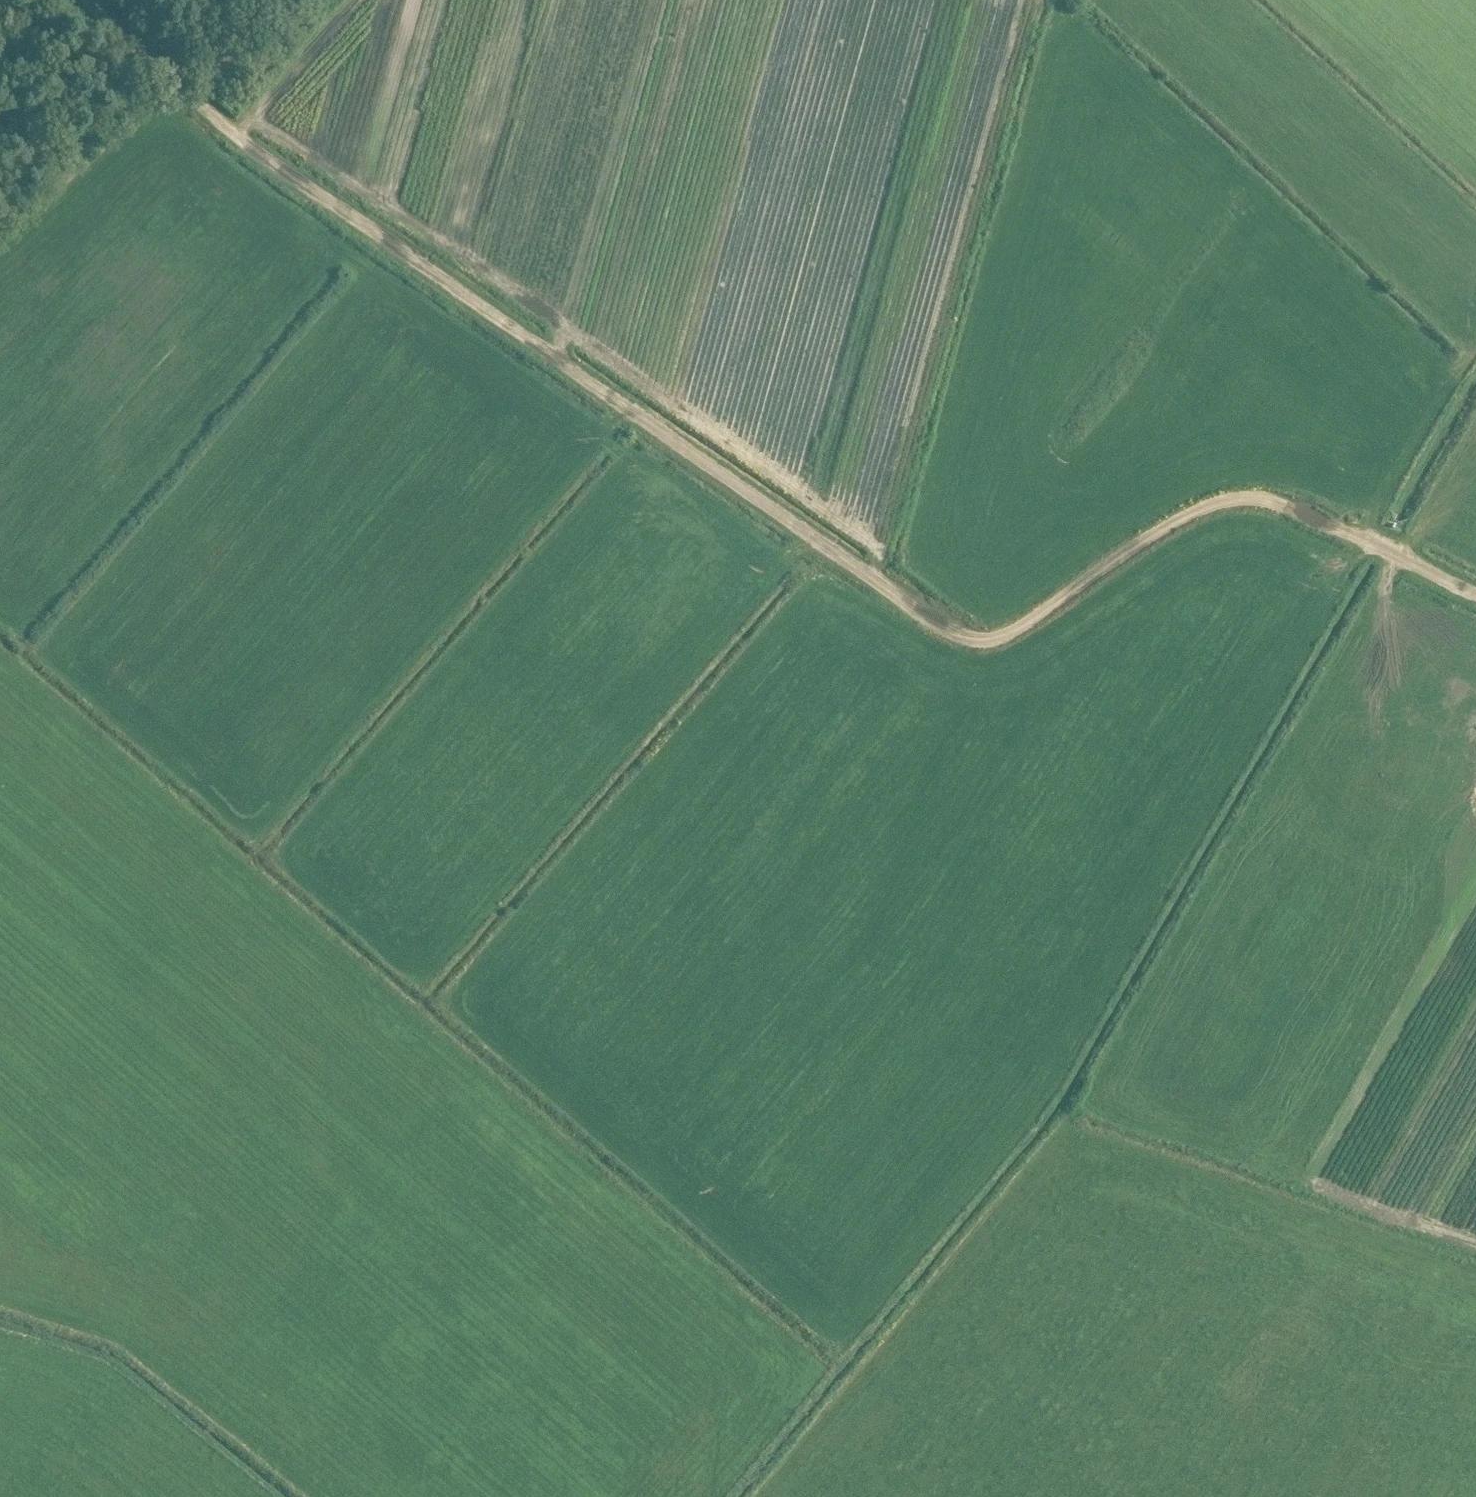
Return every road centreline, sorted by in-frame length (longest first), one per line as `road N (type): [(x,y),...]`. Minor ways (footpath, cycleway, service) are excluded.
road 1 (track): [(1475,594),(1294,512),(1235,511),(1179,529),(983,652),(254,149),(97,0)]

